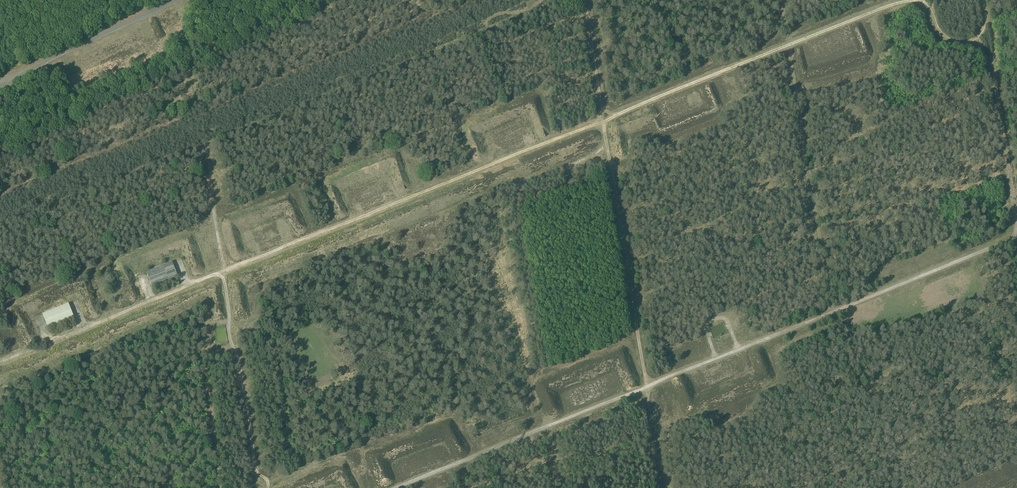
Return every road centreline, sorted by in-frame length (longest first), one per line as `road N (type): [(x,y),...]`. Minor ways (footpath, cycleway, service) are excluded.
road 1 (track): [(39,321),(53,340),(911,0)]
road 2 (track): [(394,487),(1016,238)]
road 3 (track): [(585,0),(642,360),(653,383)]
road 4 (track): [(267,487),(254,467),(230,341),(201,149)]
road 5 (track): [(180,0),(0,91)]

